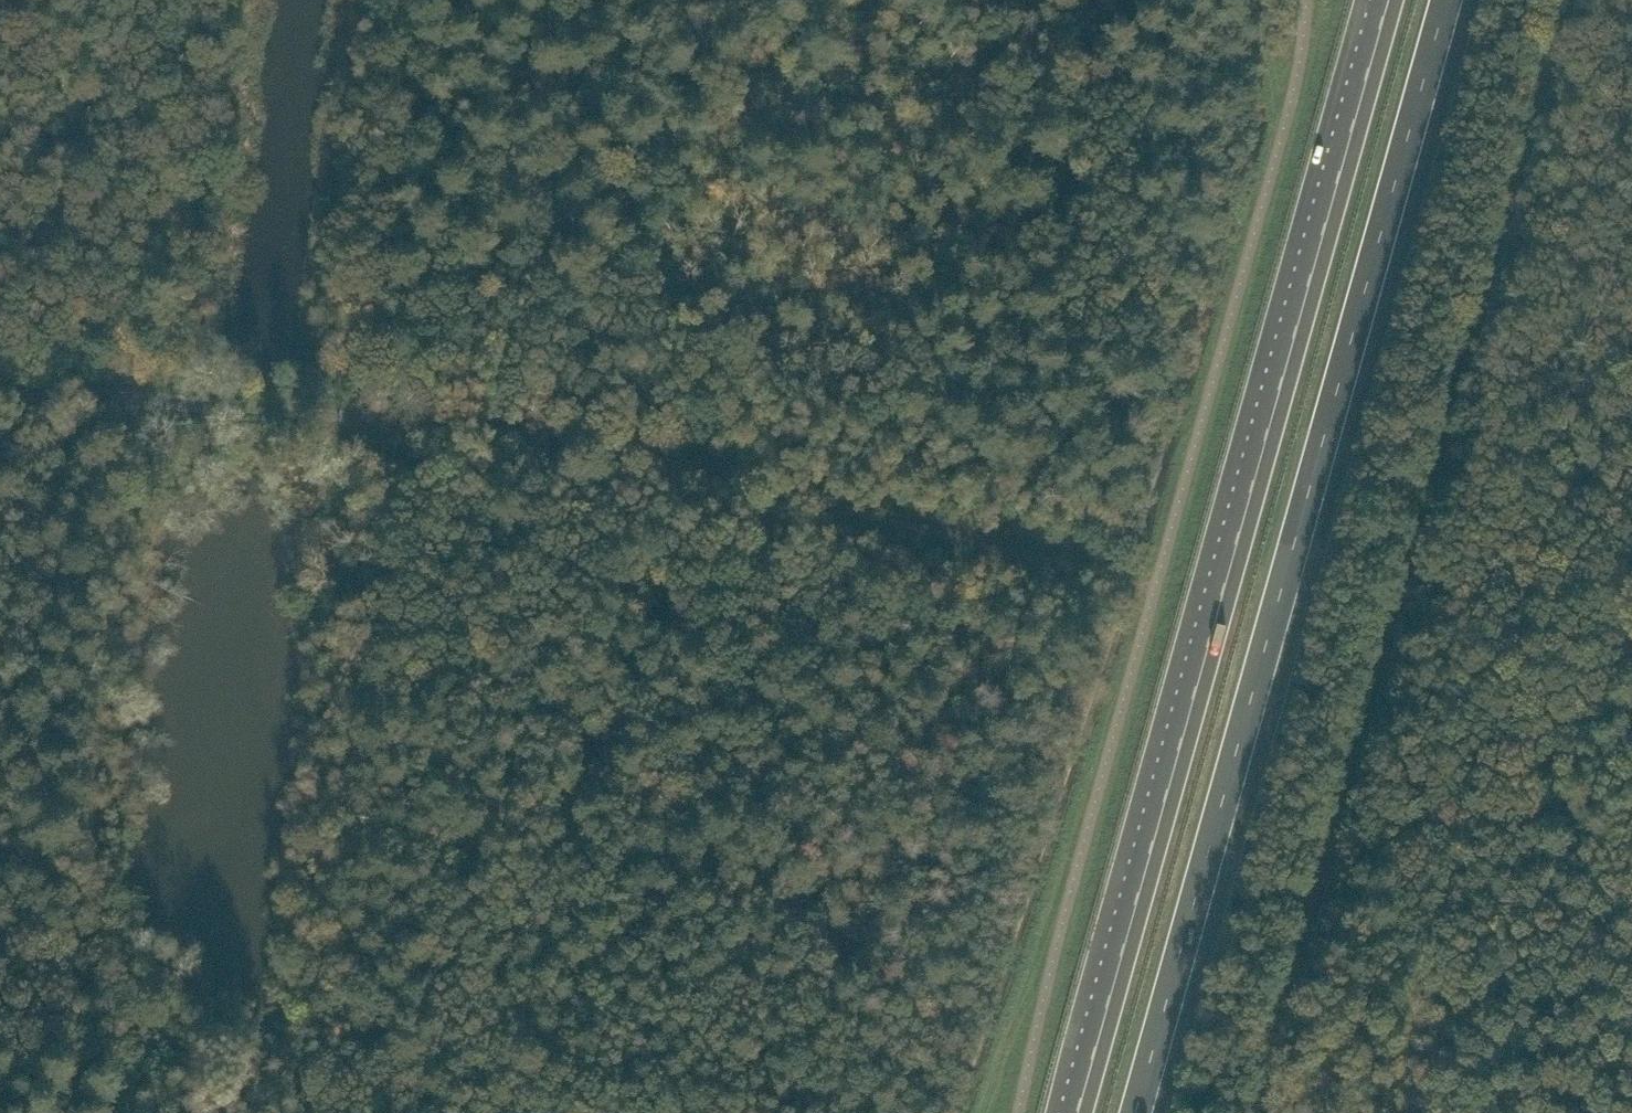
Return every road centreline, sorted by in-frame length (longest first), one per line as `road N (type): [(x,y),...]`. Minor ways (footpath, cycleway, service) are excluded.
road 1 (motorway): [(1388,0),(1077,1112)]
road 2 (motorway): [(1136,1112),(1446,0)]

